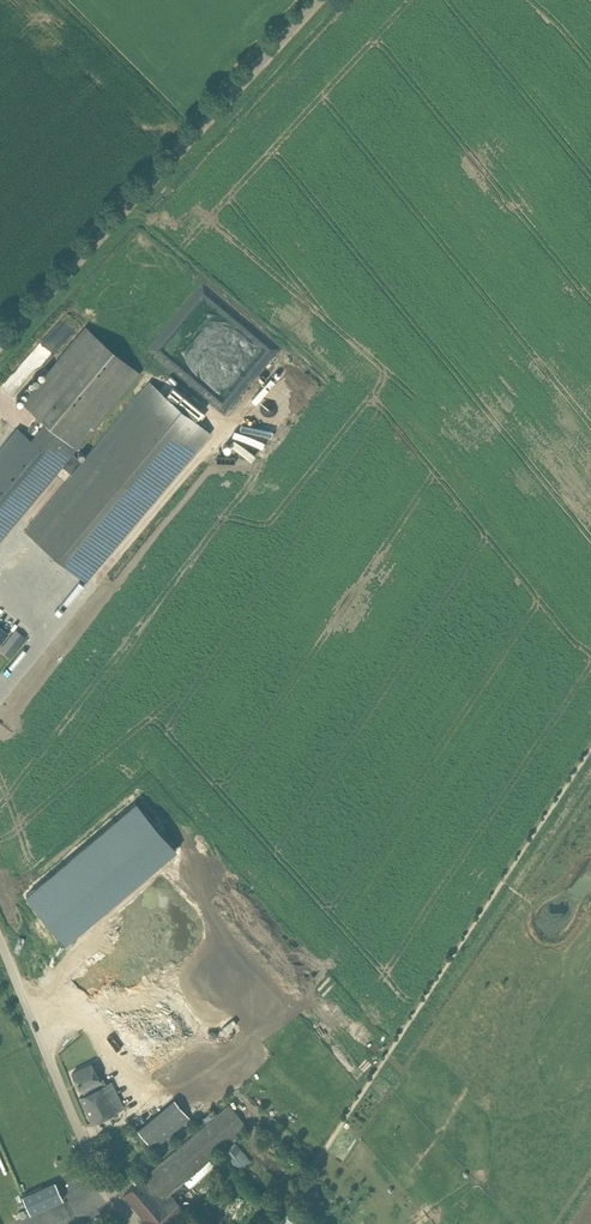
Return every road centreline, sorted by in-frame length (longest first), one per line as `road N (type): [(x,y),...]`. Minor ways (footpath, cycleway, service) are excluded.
road 1 (unclassified): [(0,345),(319,0)]
road 2 (unclassified): [(131,1223),(90,1156),(0,940)]

